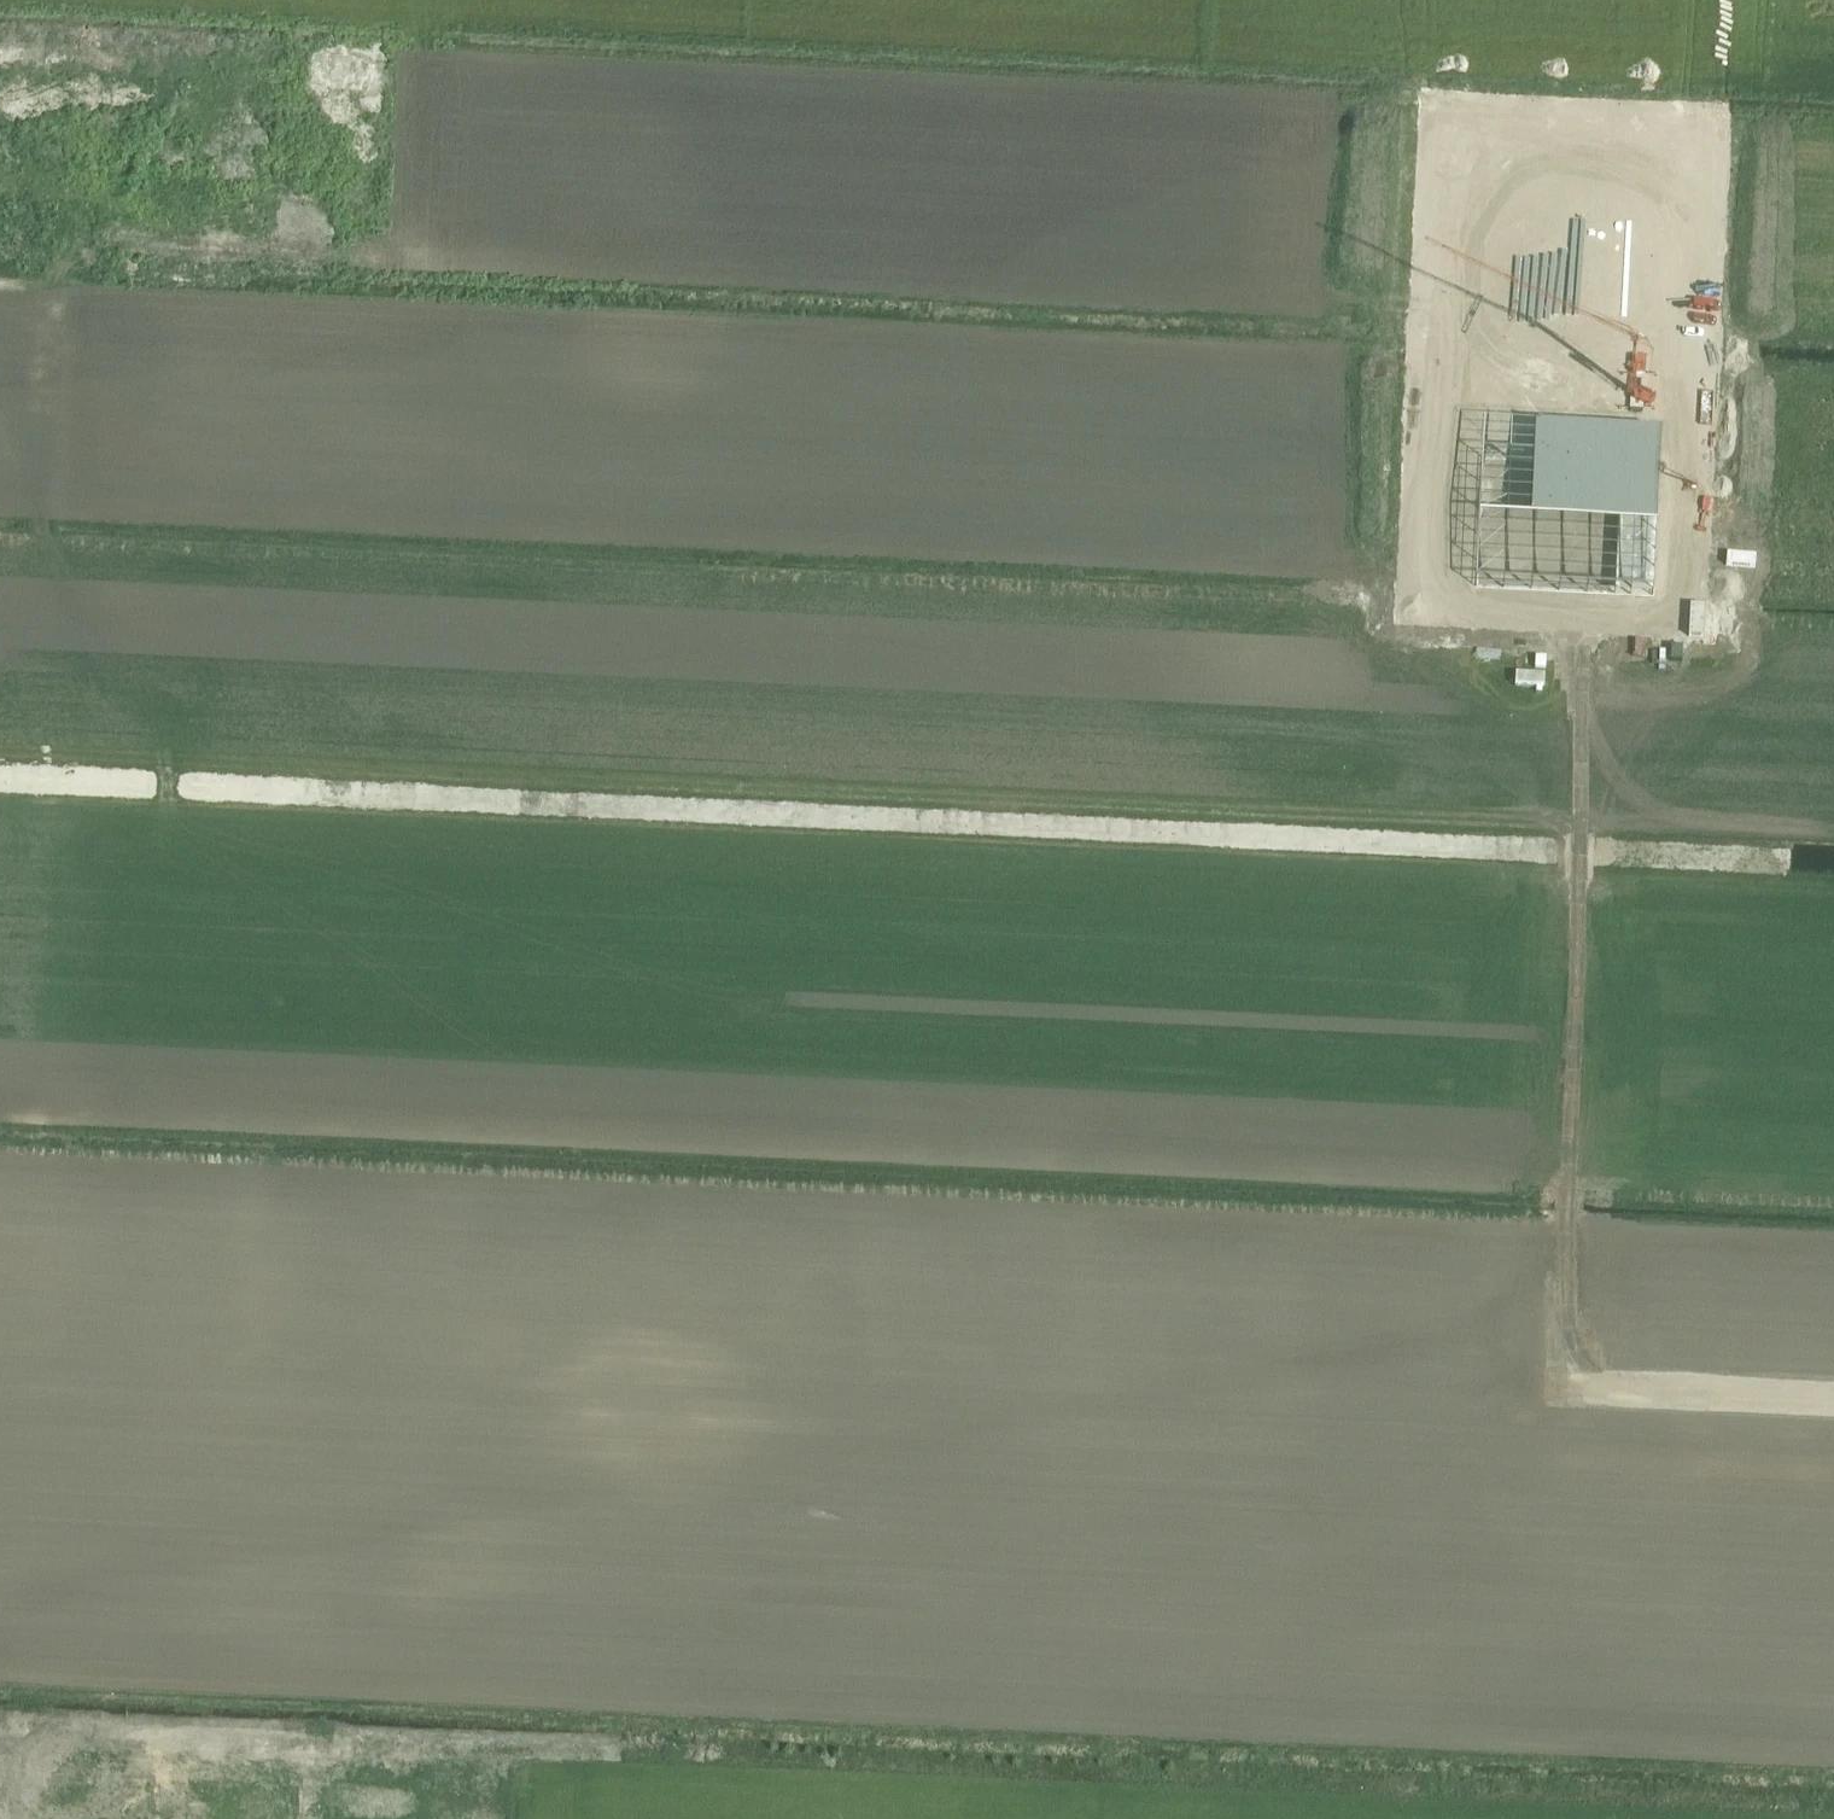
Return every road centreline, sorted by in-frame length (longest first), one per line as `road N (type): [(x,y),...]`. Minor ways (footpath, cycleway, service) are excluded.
road 1 (track): [(1572,649),(1580,788),(1563,1239),(1582,1384),(1833,1397)]
road 2 (track): [(0,284),(60,284),(67,240),(66,196),(51,178),(0,173)]

